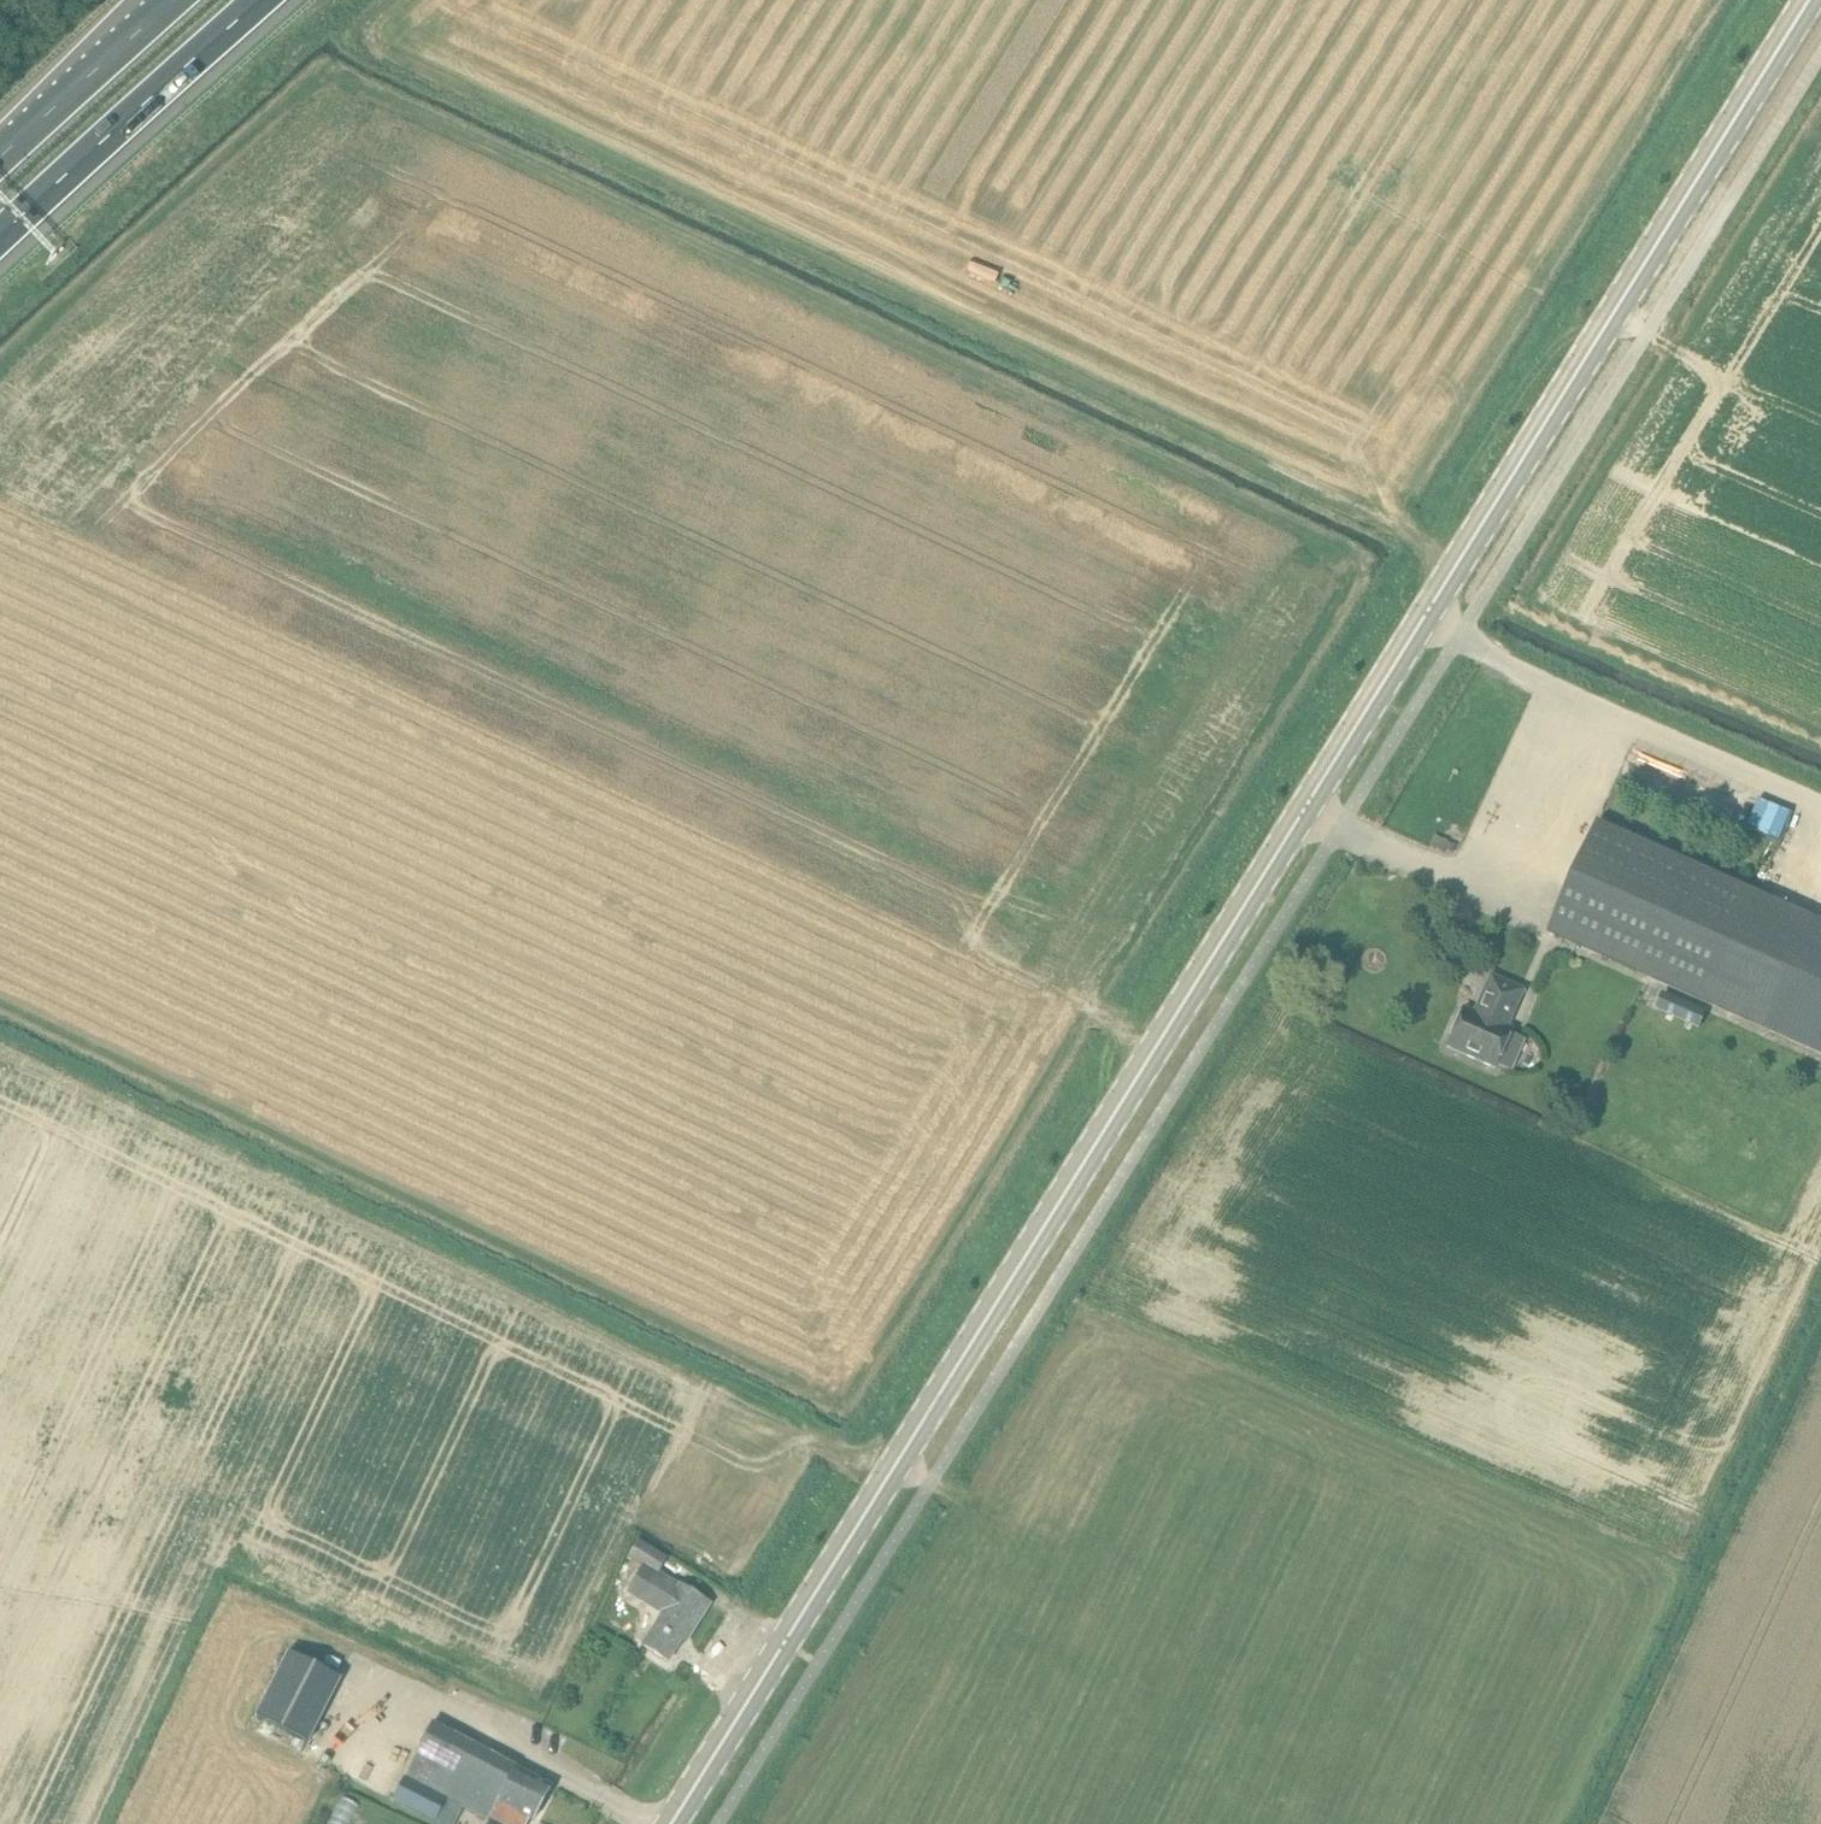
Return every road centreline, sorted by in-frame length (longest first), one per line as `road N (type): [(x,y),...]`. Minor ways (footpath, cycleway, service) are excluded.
road 1 (primary): [(677,1823),(1809,0)]
road 2 (motorway): [(0,236),(259,0)]
road 3 (motorway): [(173,0),(0,156)]

